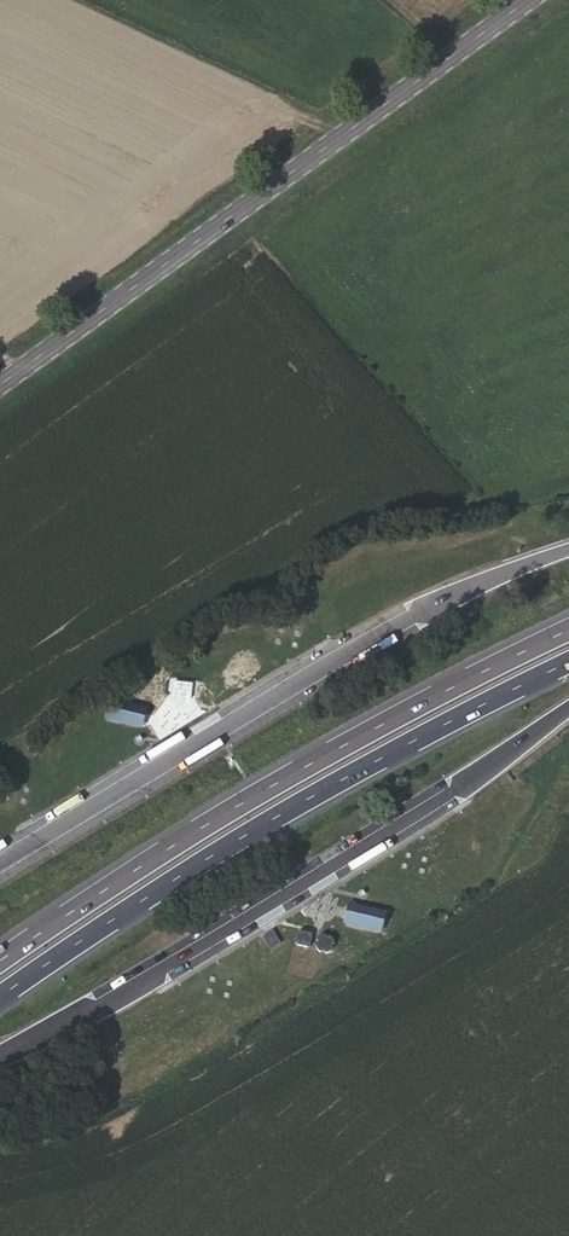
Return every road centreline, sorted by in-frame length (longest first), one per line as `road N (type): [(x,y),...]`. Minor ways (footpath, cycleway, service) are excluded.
road 1 (motorway): [(0,1002),(247,837),(568,664)]
road 2 (motorway): [(568,629),(229,813),(0,961)]
road 3 (secondary): [(524,0),(0,383)]

